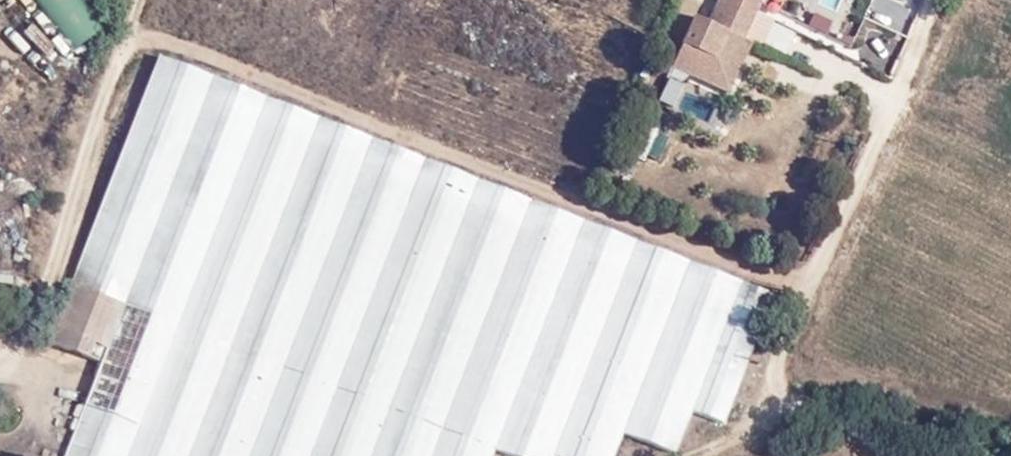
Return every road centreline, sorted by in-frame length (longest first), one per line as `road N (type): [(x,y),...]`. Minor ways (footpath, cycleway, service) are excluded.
road 1 (track): [(944,0),(823,271),(783,393),(742,441),(705,455)]
road 2 (residential): [(0,343),(26,320),(80,209),(143,0)]
road 3 (track): [(821,278),(838,330),(905,455)]

